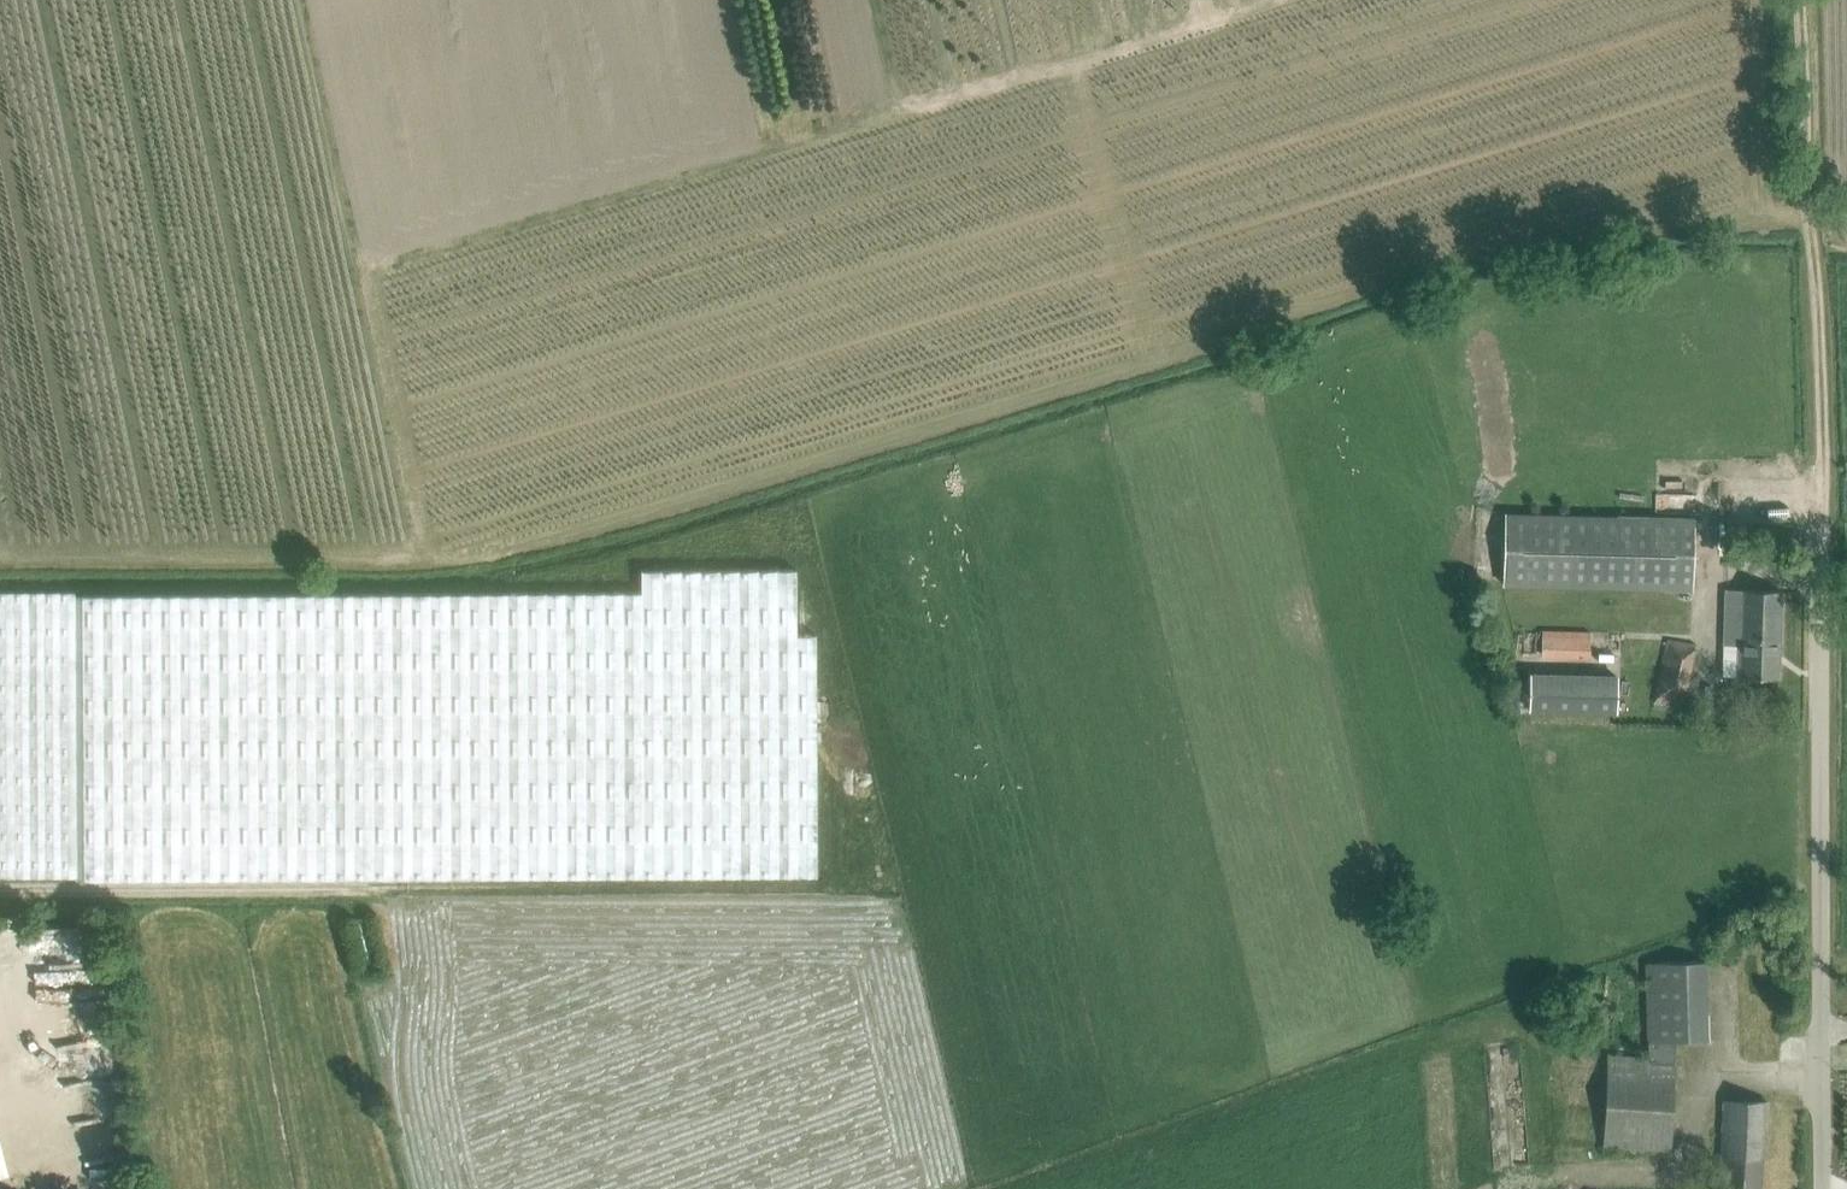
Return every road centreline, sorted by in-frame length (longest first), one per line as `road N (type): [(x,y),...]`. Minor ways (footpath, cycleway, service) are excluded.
road 1 (unclassified): [(1825,1188),(1822,552)]
road 2 (track): [(1822,552),(1804,0)]

